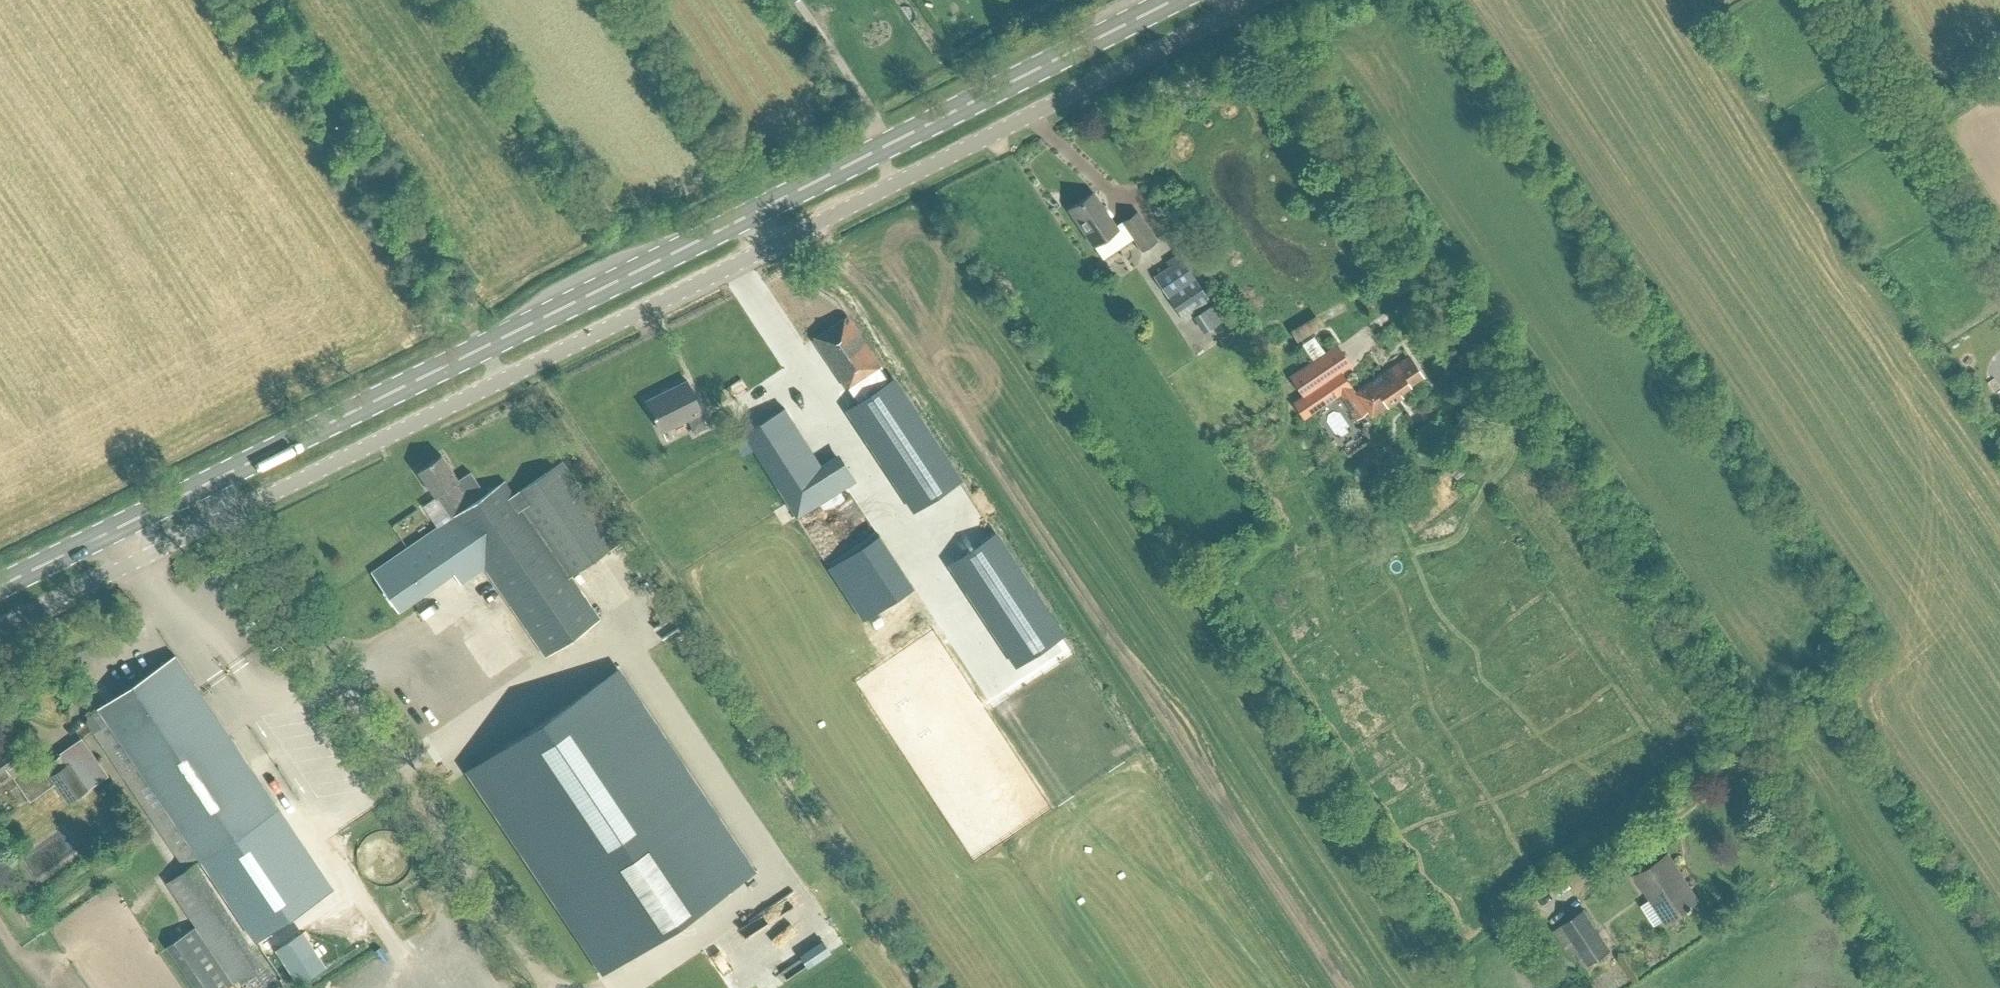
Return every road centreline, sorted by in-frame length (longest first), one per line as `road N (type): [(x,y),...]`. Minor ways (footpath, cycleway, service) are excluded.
road 1 (unclassified): [(0,627),(1255,0)]
road 2 (primary): [(1169,0),(0,585)]
road 3 (track): [(797,232),(867,287),(957,404),(1341,987)]
road 4 (track): [(226,515),(546,987)]

